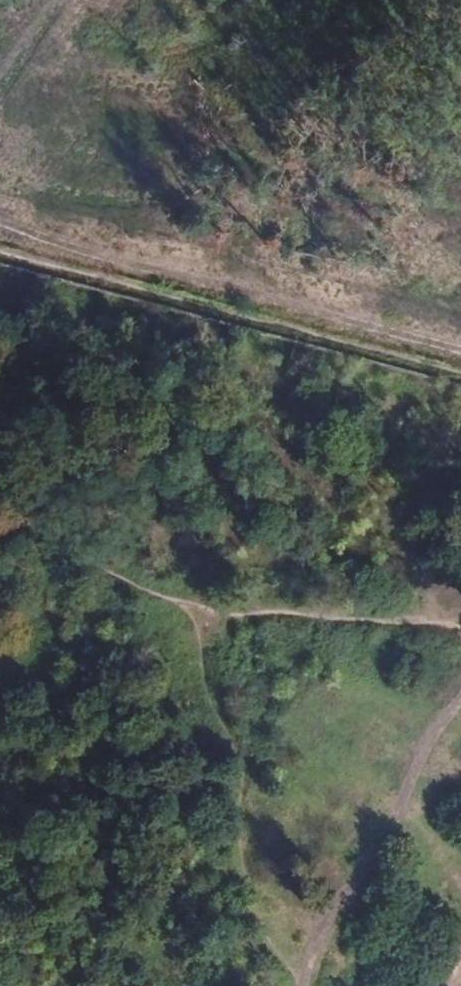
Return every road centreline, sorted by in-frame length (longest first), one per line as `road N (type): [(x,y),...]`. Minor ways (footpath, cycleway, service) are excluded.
road 1 (track): [(174,602),(460,629)]

